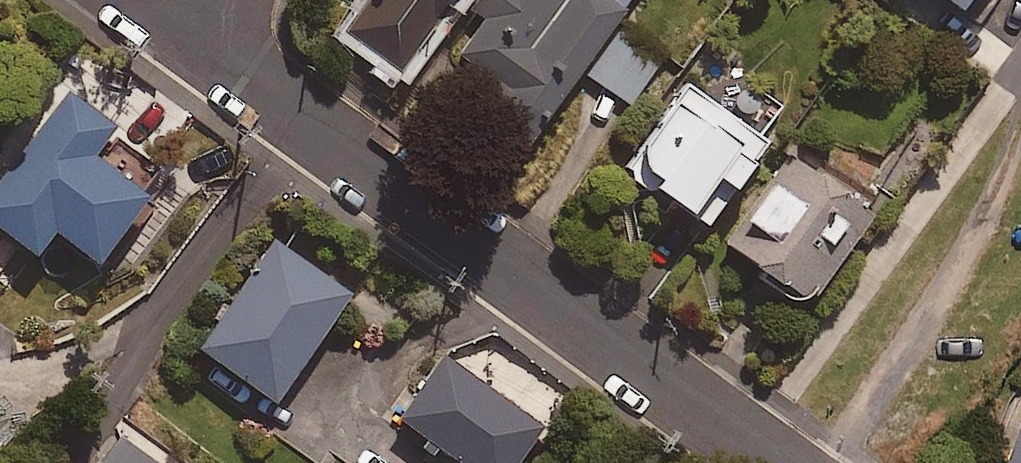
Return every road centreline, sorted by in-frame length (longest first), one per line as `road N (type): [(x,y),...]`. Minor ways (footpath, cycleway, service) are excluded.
road 1 (residential): [(210,53),(785,462)]

